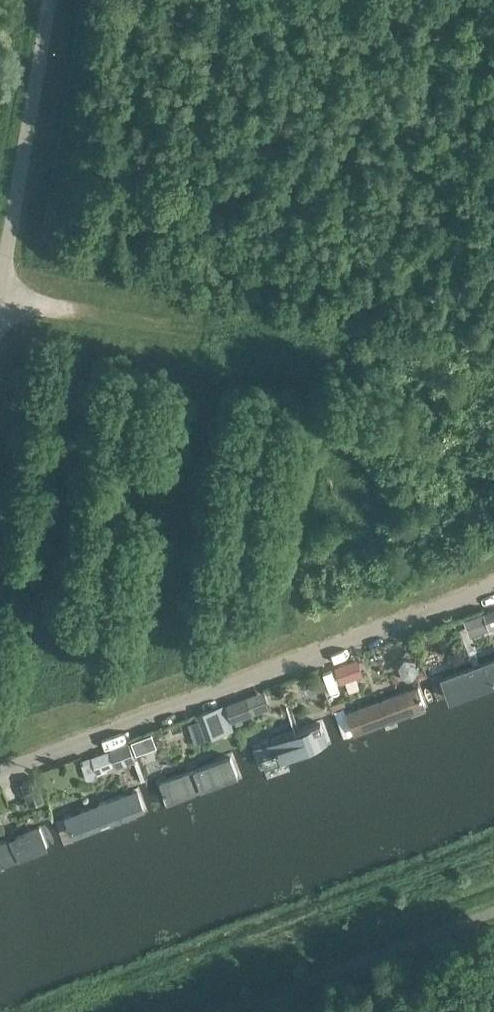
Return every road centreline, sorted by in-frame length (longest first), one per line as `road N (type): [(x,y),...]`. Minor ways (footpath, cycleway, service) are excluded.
road 1 (unclassified): [(0,769),(493,582)]
road 2 (unclassified): [(0,297),(51,0)]

